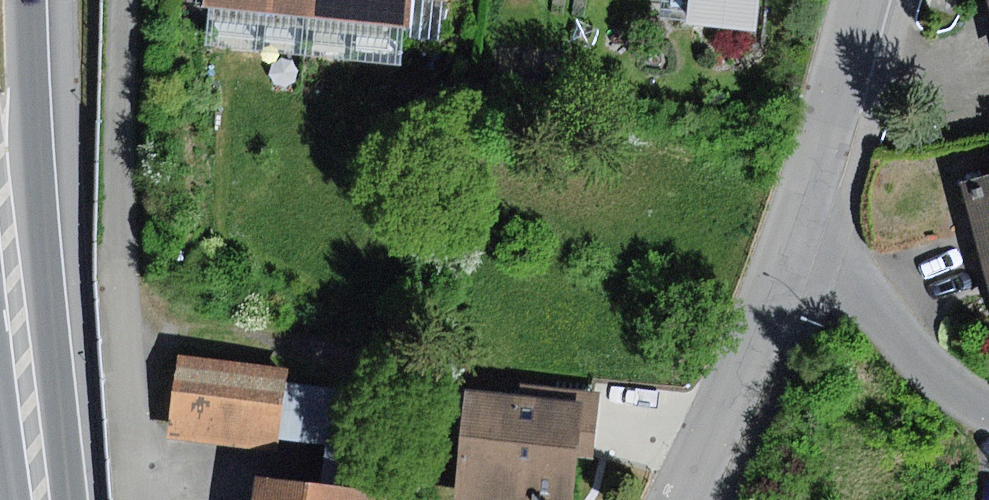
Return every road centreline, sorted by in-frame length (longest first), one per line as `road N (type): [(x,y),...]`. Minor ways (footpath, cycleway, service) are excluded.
road 1 (residential): [(859,0),(788,257),(686,499)]
road 2 (motorway): [(64,499),(26,0)]

